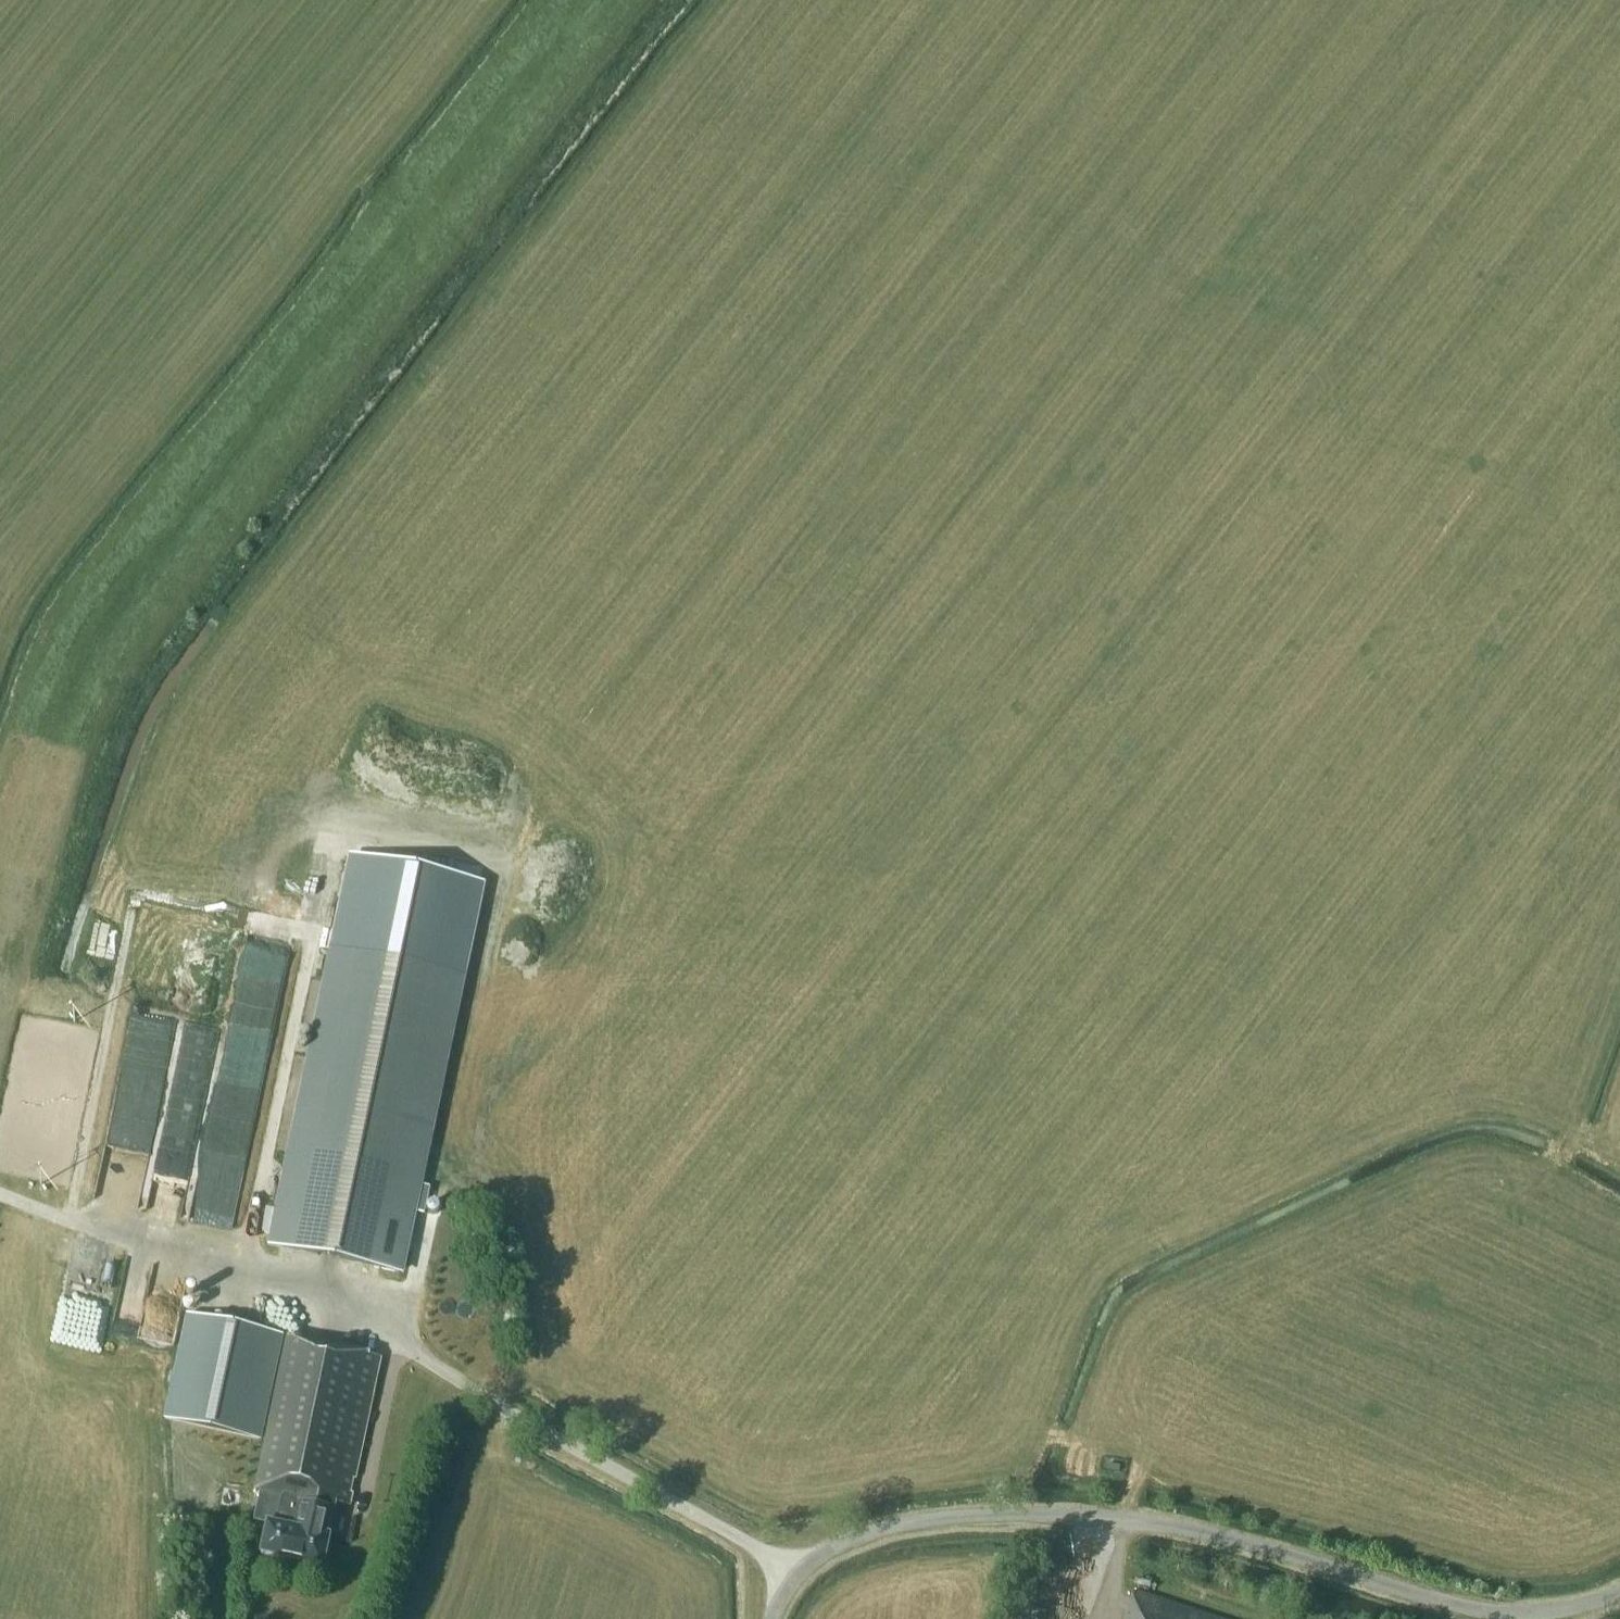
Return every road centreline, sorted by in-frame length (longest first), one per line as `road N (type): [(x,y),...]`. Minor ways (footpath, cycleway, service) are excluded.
road 1 (unclassified): [(771,1618),(793,1578),(826,1548),(913,1520),(992,1515),(1160,1523),(1454,1604),(1560,1610),(1619,1594)]

